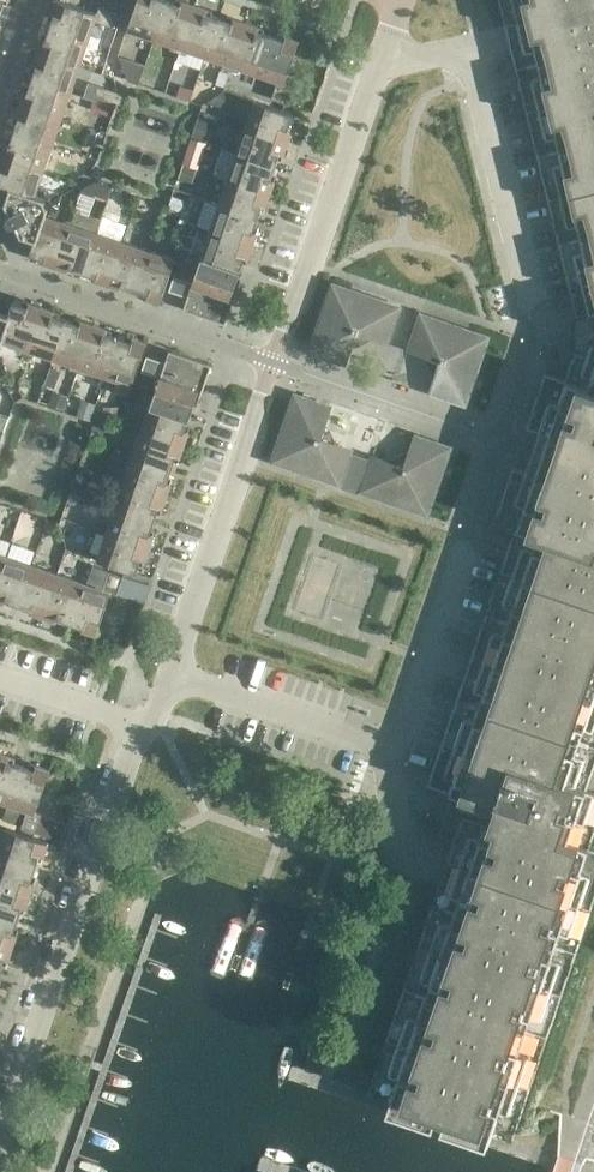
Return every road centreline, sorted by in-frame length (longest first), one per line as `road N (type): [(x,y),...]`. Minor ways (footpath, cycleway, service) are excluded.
road 1 (residential): [(171,675),(368,45)]
road 2 (residential): [(463,542),(394,749),(171,675)]
road 3 (residential): [(140,727),(0,1134)]
road 4 (residential): [(368,45),(411,63),(469,51),(532,309)]

